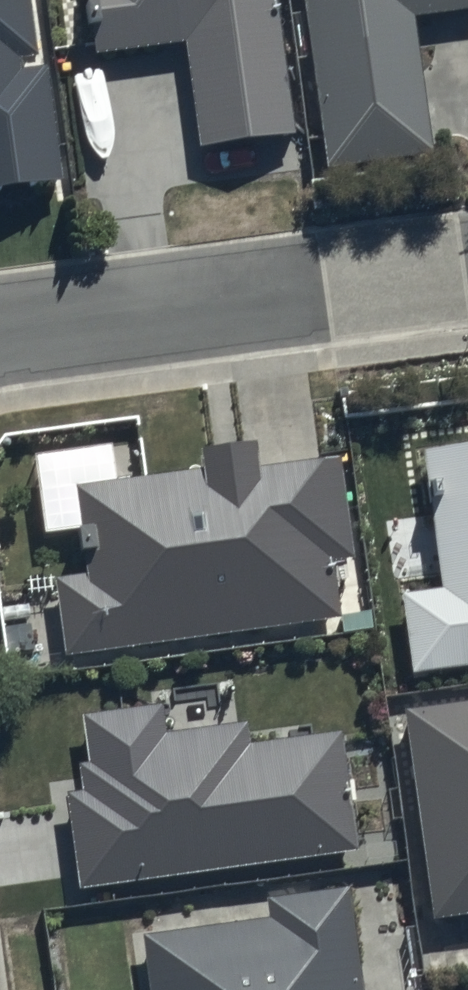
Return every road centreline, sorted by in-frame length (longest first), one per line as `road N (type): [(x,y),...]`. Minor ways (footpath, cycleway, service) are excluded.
road 1 (residential): [(467,272),(0,339)]

